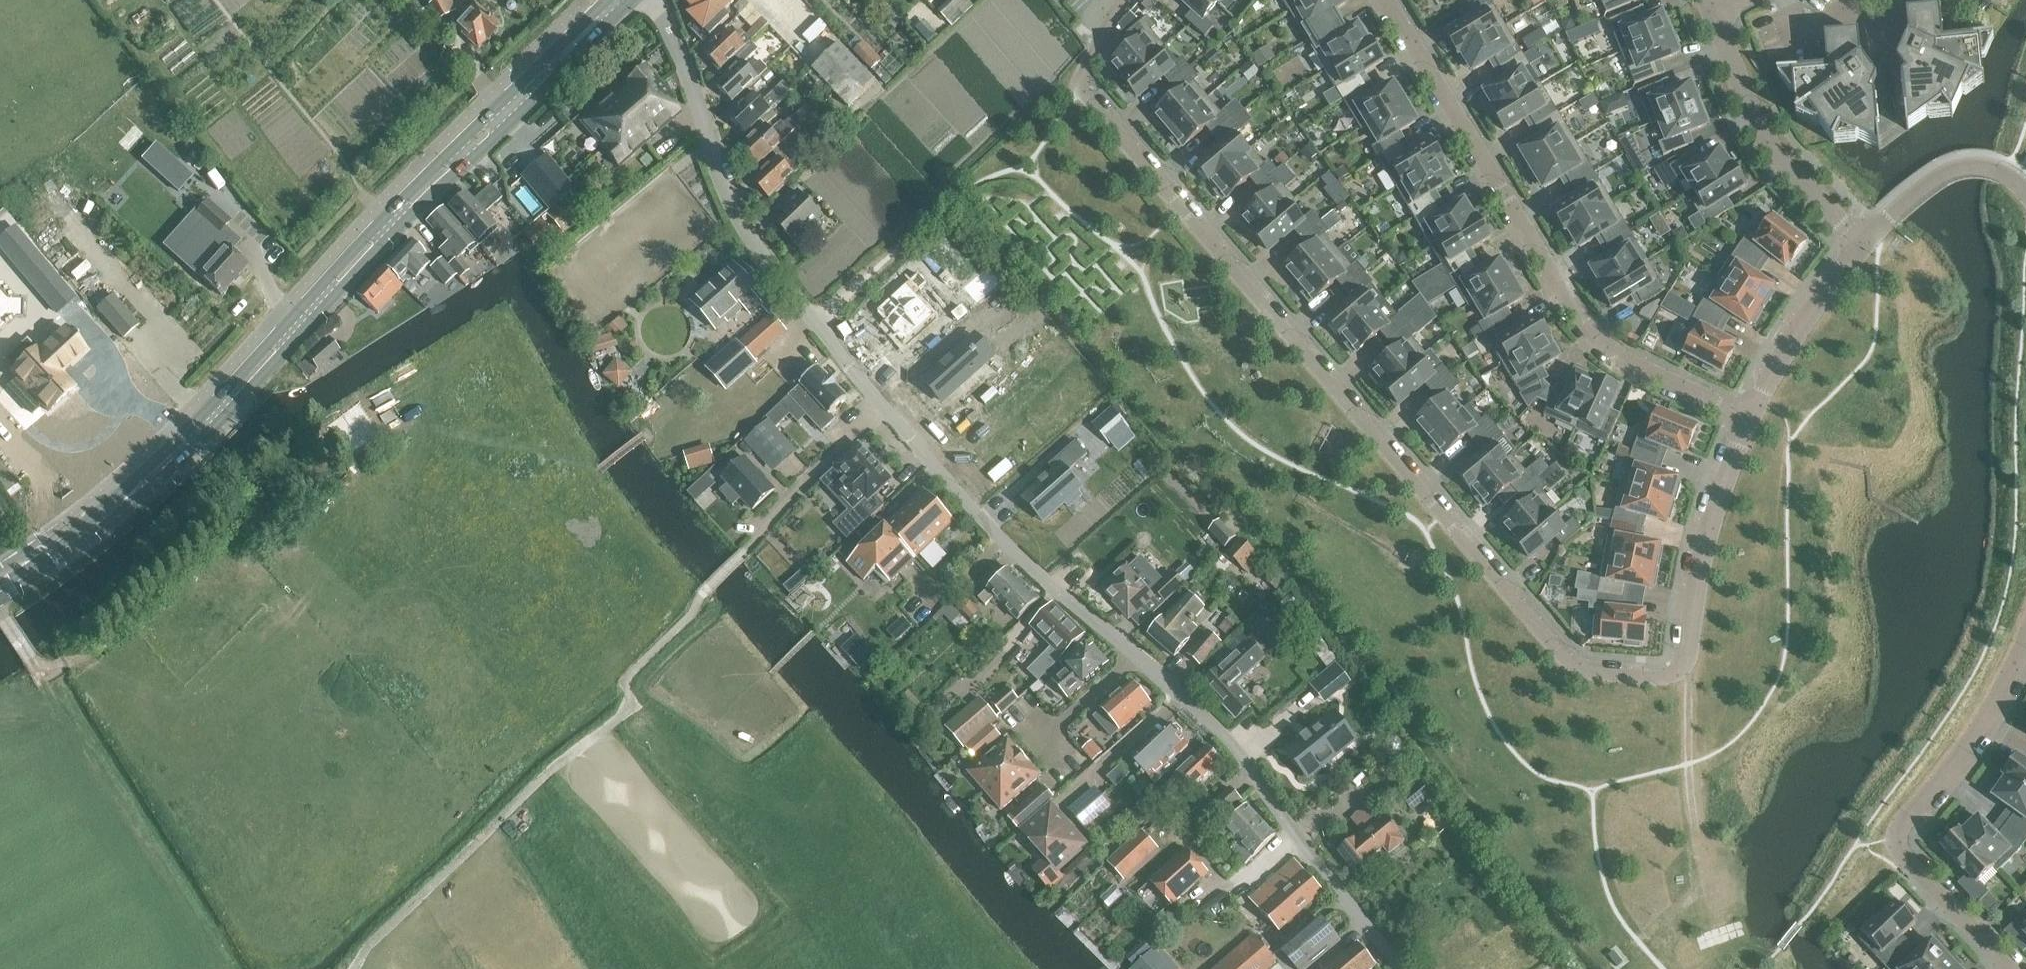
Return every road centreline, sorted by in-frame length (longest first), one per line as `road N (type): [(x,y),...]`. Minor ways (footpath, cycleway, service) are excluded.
road 1 (residential): [(1406,968),(1250,770),(935,471),(816,325),(739,221),(668,26),(650,0)]
road 2 (residential): [(1119,0),(1080,83),(1581,667),(1677,670),(1691,654),(1710,529),(1747,408)]
road 3 (secondary): [(0,596),(50,564),(195,436),(391,223),(619,0)]
road 4 (track): [(887,408),(769,519),(689,625),(627,682),(623,722),(572,756),(377,934),(356,968)]
road 5 (residential): [(1391,0),(1590,335),(1747,408)]
road 6 (residential): [(2025,651),(1969,752),(1903,831),(1905,846),(2010,968)]
road 7 (track): [(1677,670),(1688,683),(1688,764),(1712,943),(1679,968)]
road 8 (track): [(0,612),(30,661),(50,672),(102,654),(231,534)]
road 9 (residential): [(1712,12),(1770,149),(1860,242)]
road 10 (residential): [(1747,408),(1860,242)]
road 11 (residential): [(1860,242),(1953,167),(1984,163),(2025,184)]

